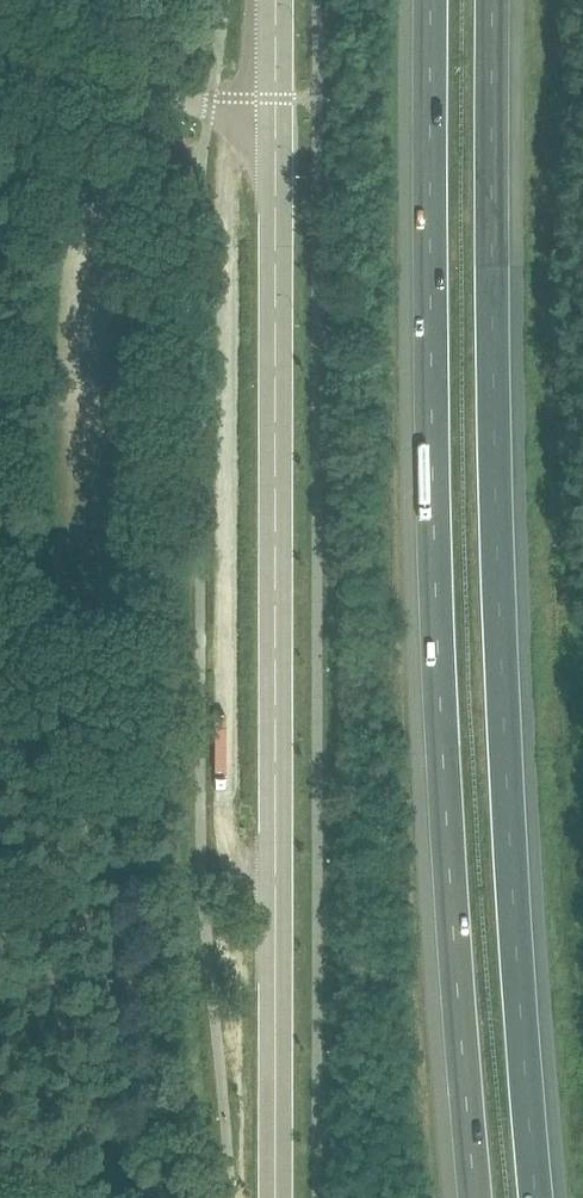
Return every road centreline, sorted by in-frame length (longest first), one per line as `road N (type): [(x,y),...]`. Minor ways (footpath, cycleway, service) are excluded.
road 1 (motorway): [(537,1197),(493,506),(494,0)]
road 2 (motorway): [(431,0),(444,767),(477,1197)]
road 3 (unclassified): [(270,106),(229,165),(225,791),(238,861),(272,910)]
road 4 (primary): [(272,910),(270,106)]
road 5 (primary): [(275,1197),(272,910)]
road 6 (unclassified): [(0,51),(194,106),(270,106)]

